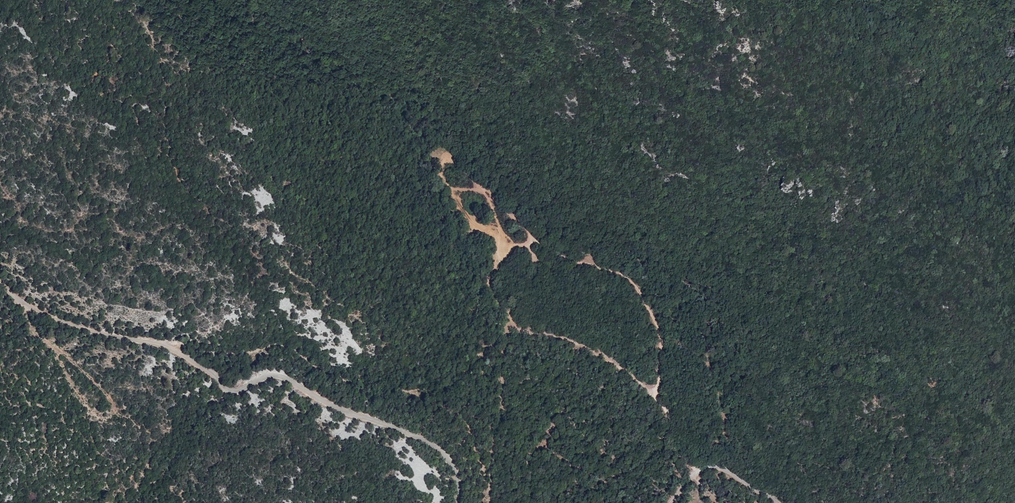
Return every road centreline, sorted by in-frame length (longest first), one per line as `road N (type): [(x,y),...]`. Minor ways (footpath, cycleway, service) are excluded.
road 1 (unclassified): [(0,281),(20,303),(175,348),(227,390),(270,375),(290,379),(419,435),(449,459),(458,502)]
road 2 (track): [(696,472),(663,447),(668,421),(647,385),(599,352),(509,322),(489,286),(499,223),(486,194),(449,187),(434,154)]
road 3 (track): [(654,392),(657,333),(629,277),(541,244),(491,206)]
road 4 (unclassified): [(673,502),(709,466),(744,477),(779,502)]

